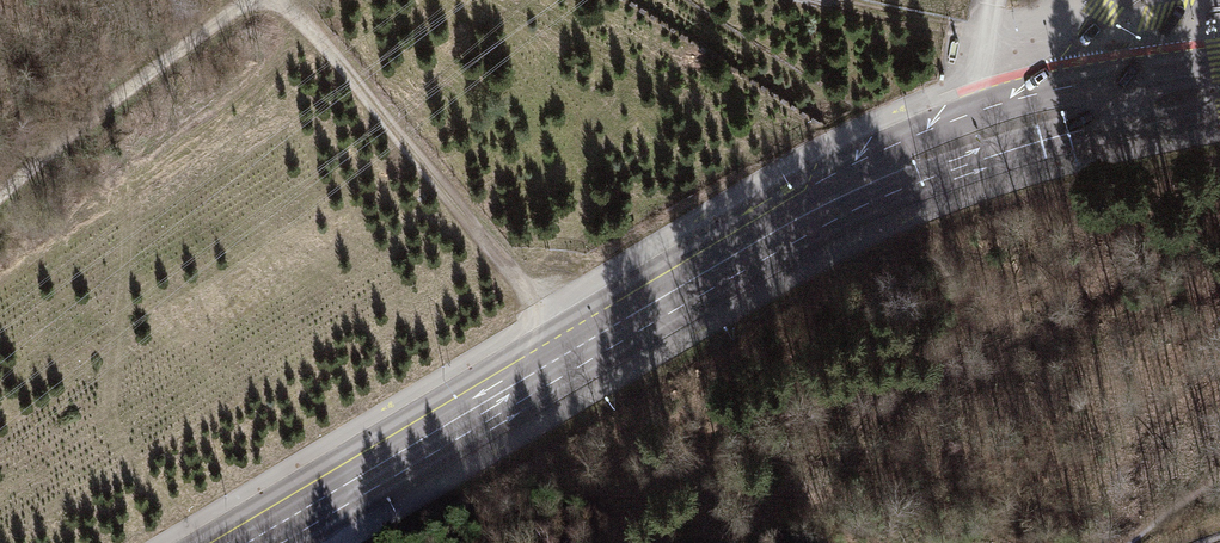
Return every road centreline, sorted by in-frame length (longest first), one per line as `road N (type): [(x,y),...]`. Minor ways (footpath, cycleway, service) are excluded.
road 1 (secondary): [(1110,103),(897,171),(813,211),(248,542)]
road 2 (track): [(543,312),(281,0)]
road 3 (track): [(247,0),(90,113),(0,191)]

